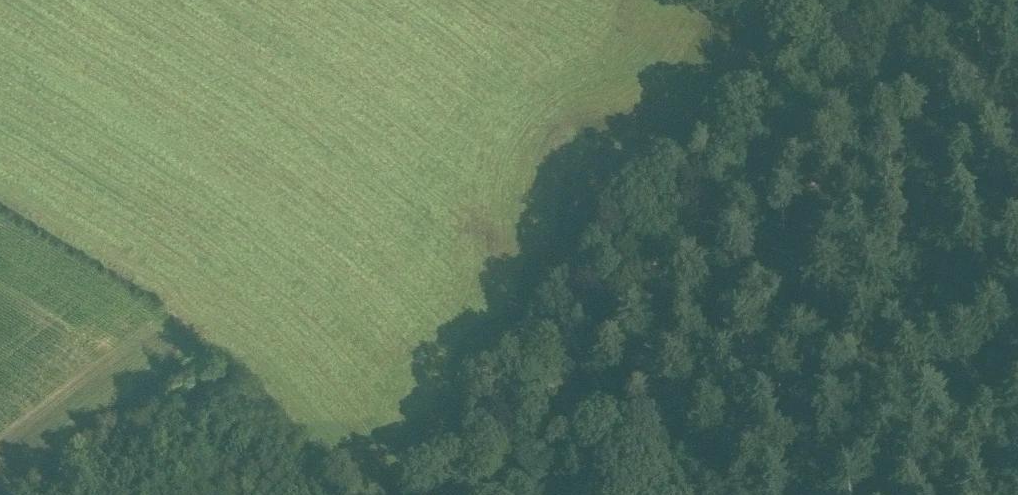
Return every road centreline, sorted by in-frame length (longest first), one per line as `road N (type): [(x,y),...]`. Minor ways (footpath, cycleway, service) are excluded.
road 1 (track): [(1017,151),(900,32)]

